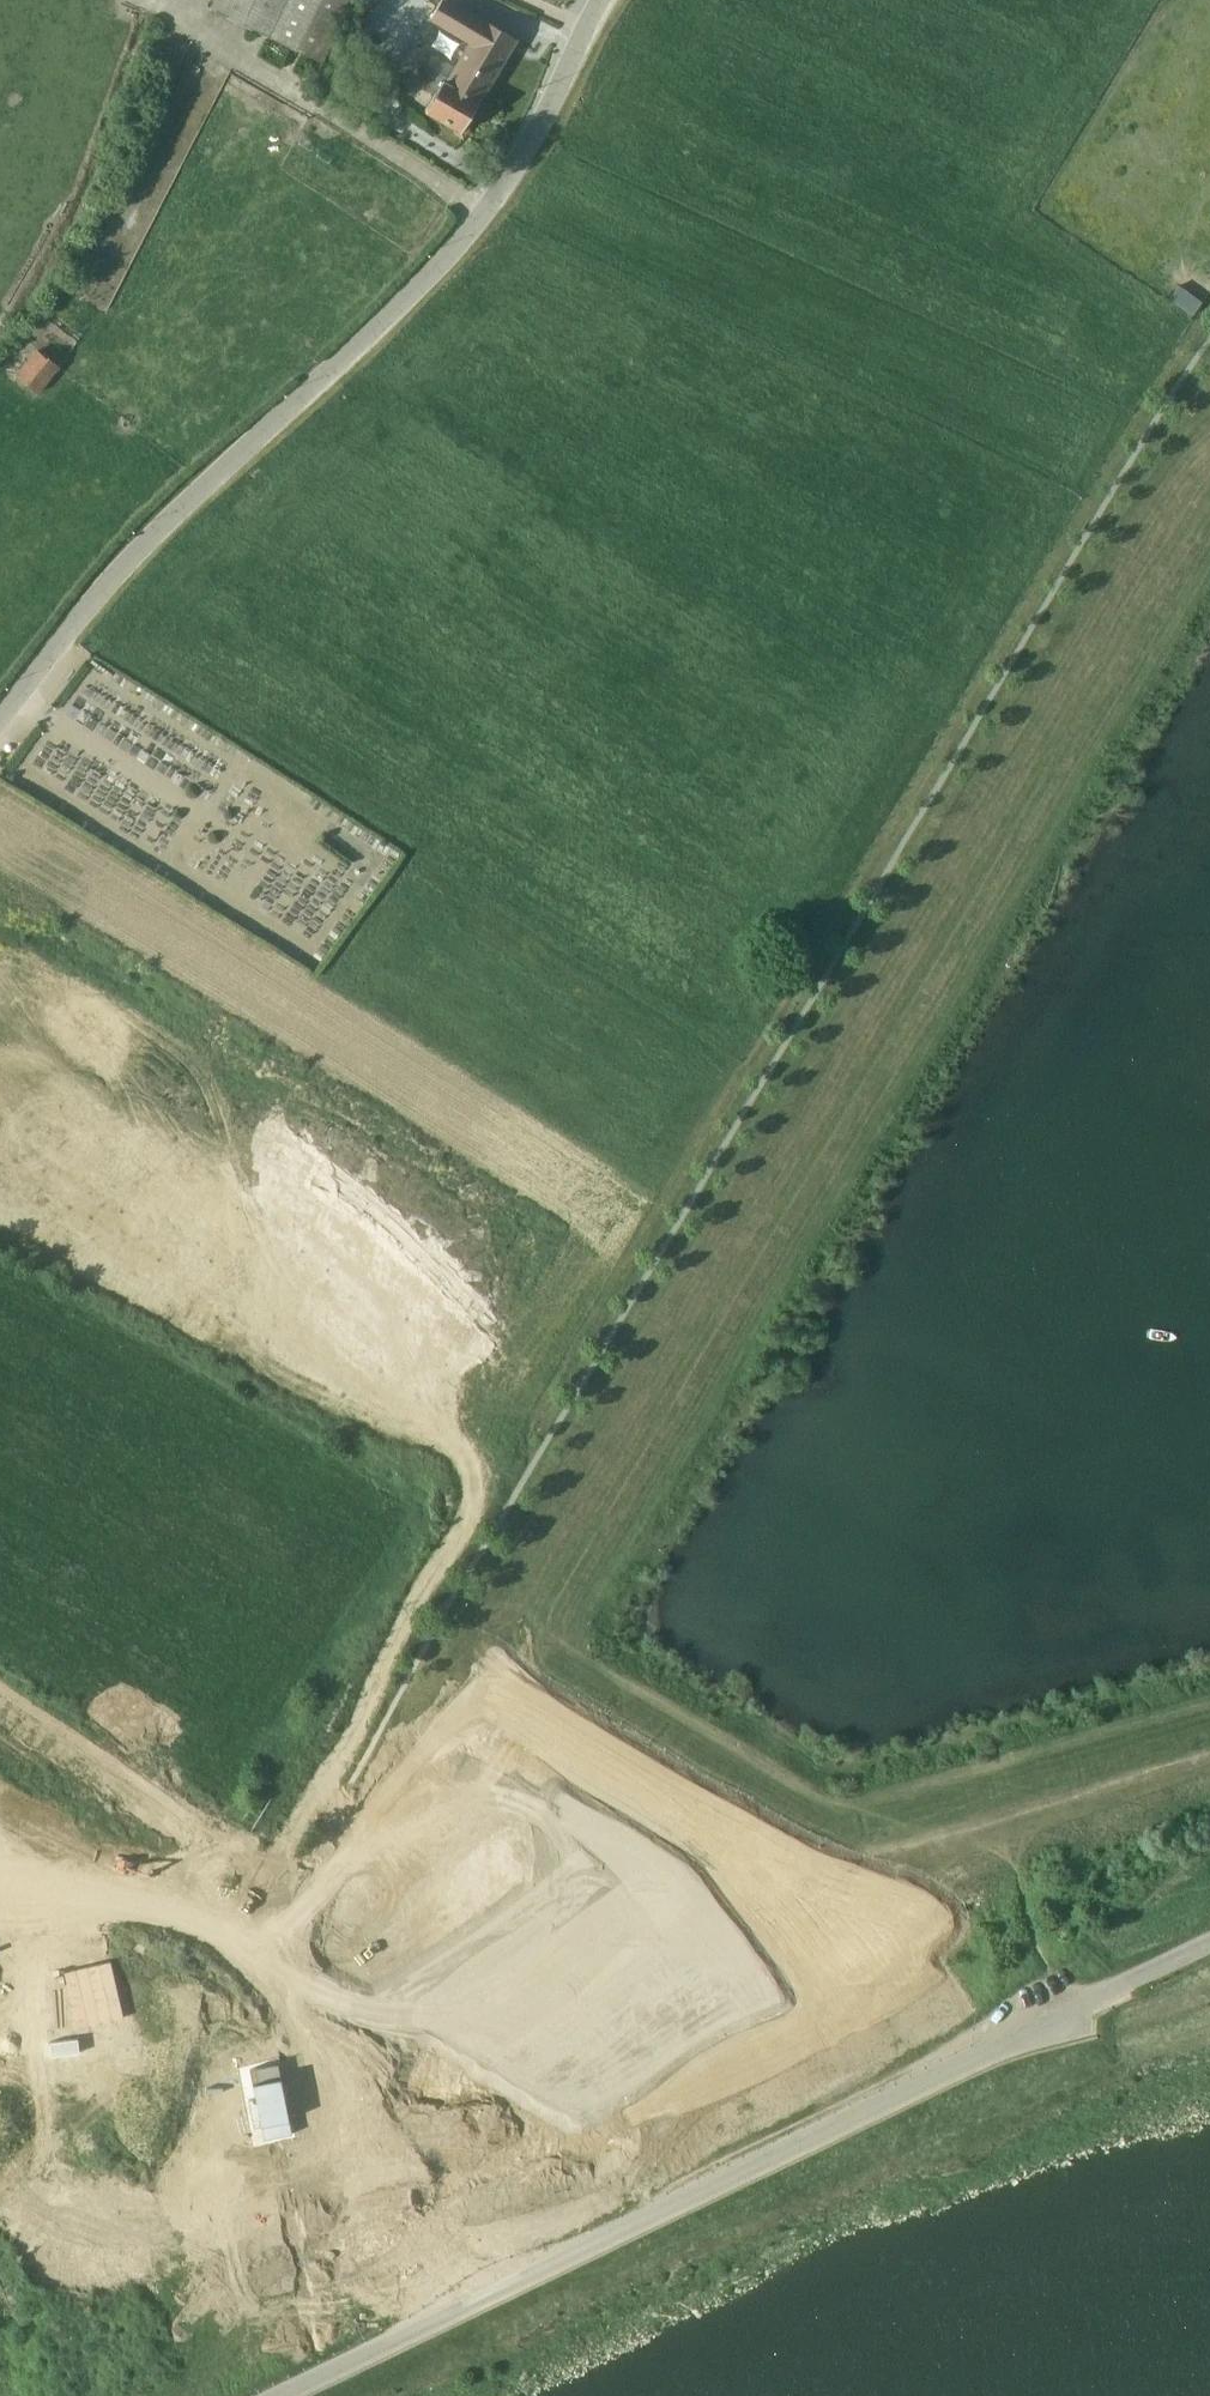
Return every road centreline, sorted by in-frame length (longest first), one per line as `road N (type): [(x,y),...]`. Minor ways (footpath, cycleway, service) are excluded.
road 1 (unclassified): [(261,2395),(614,2226),(838,2170),(1039,2093),(1209,1997)]
road 2 (residential): [(0,716),(178,503),(448,253),(541,123),(600,0)]
road 3 (track): [(456,2303),(365,2184),(305,2000),(256,1940)]
road 4 (unclassified): [(256,1940),(181,1895),(142,1884),(65,1871),(0,1877)]

